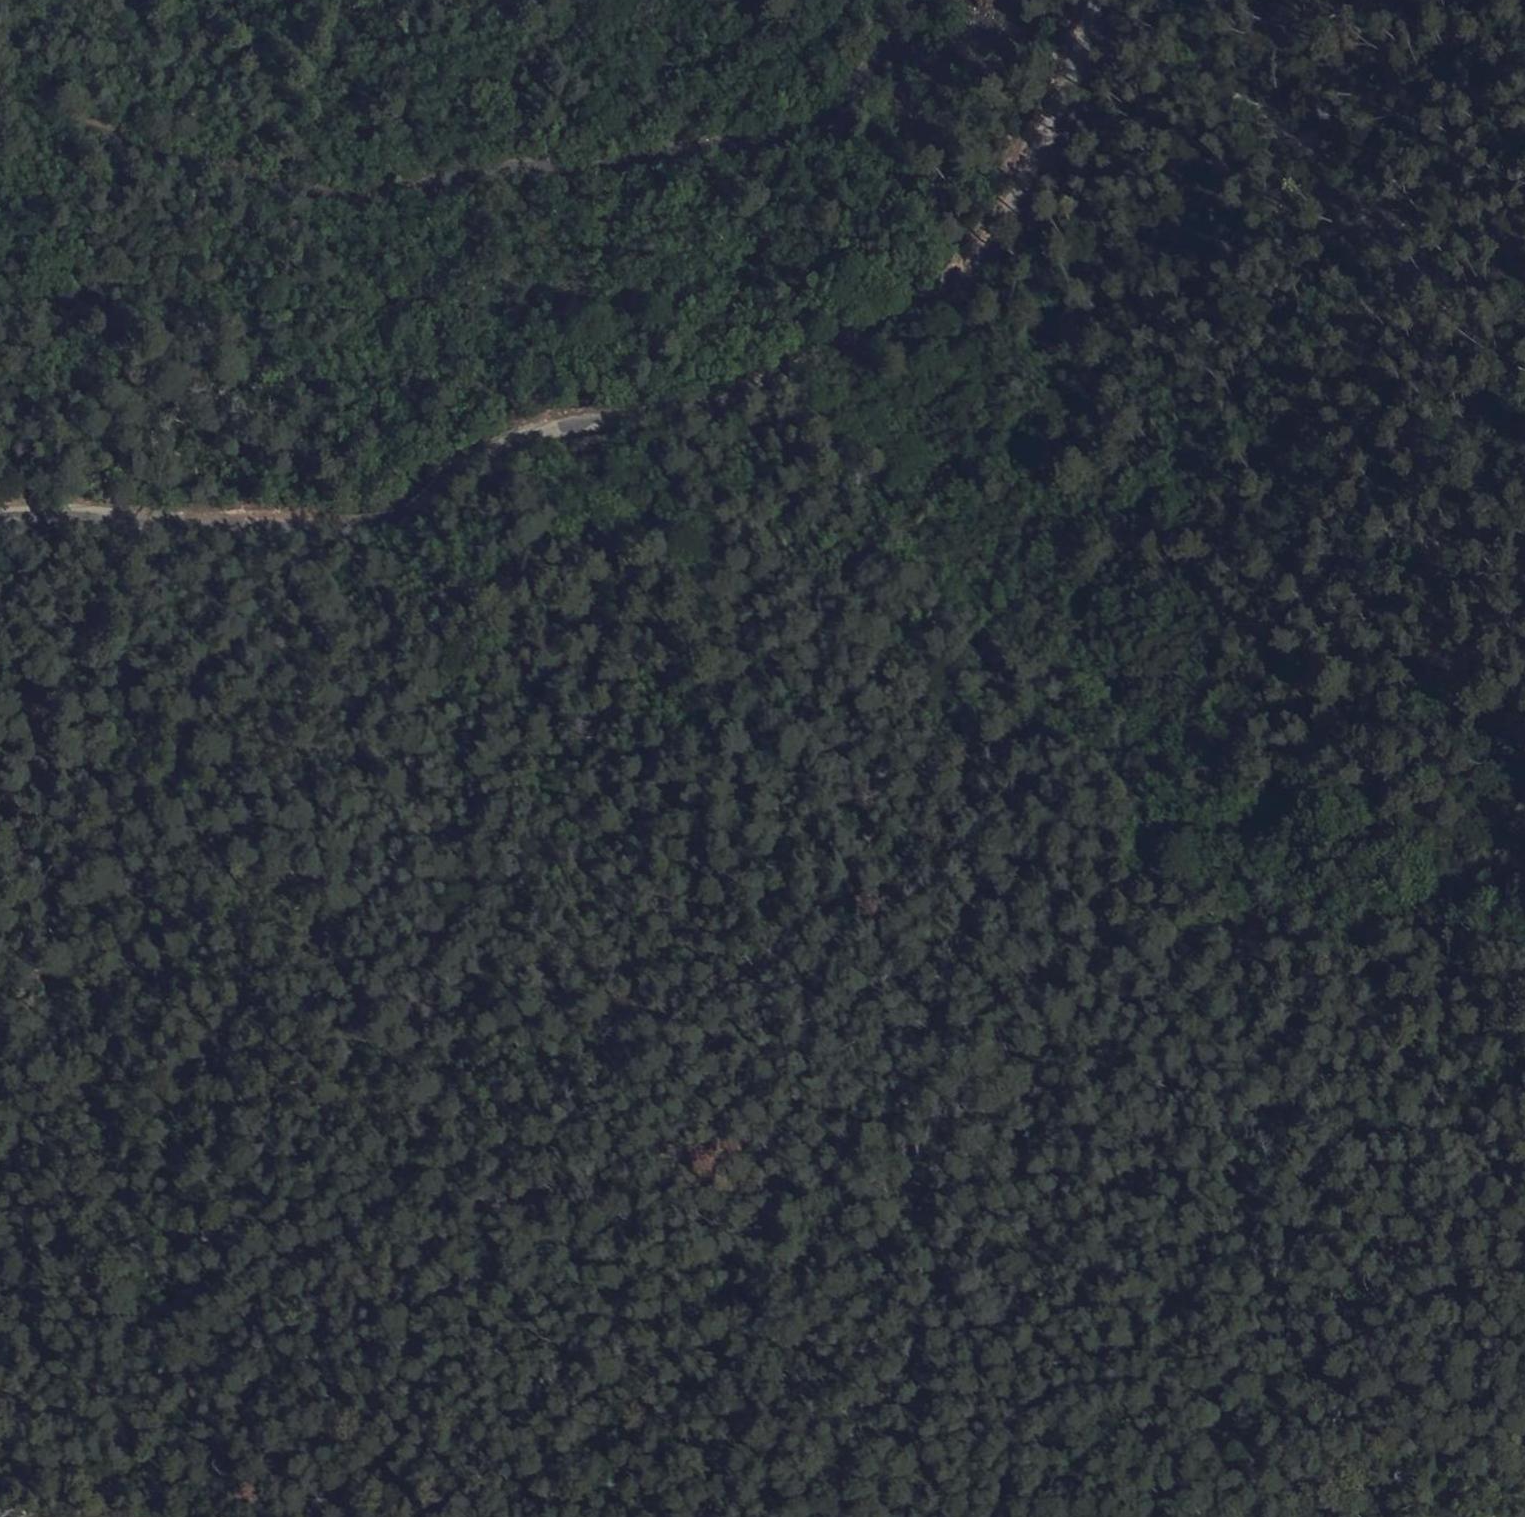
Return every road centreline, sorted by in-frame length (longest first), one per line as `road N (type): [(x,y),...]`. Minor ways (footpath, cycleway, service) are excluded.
road 1 (unclassified): [(0,520),(379,521),(426,502),(498,446),(569,426),(754,402),(846,364),(940,306),(1003,227),(1107,0)]
road 2 (track): [(923,0),(900,52),(848,115),(760,154),(406,194),(300,192),(108,148),(0,107)]

